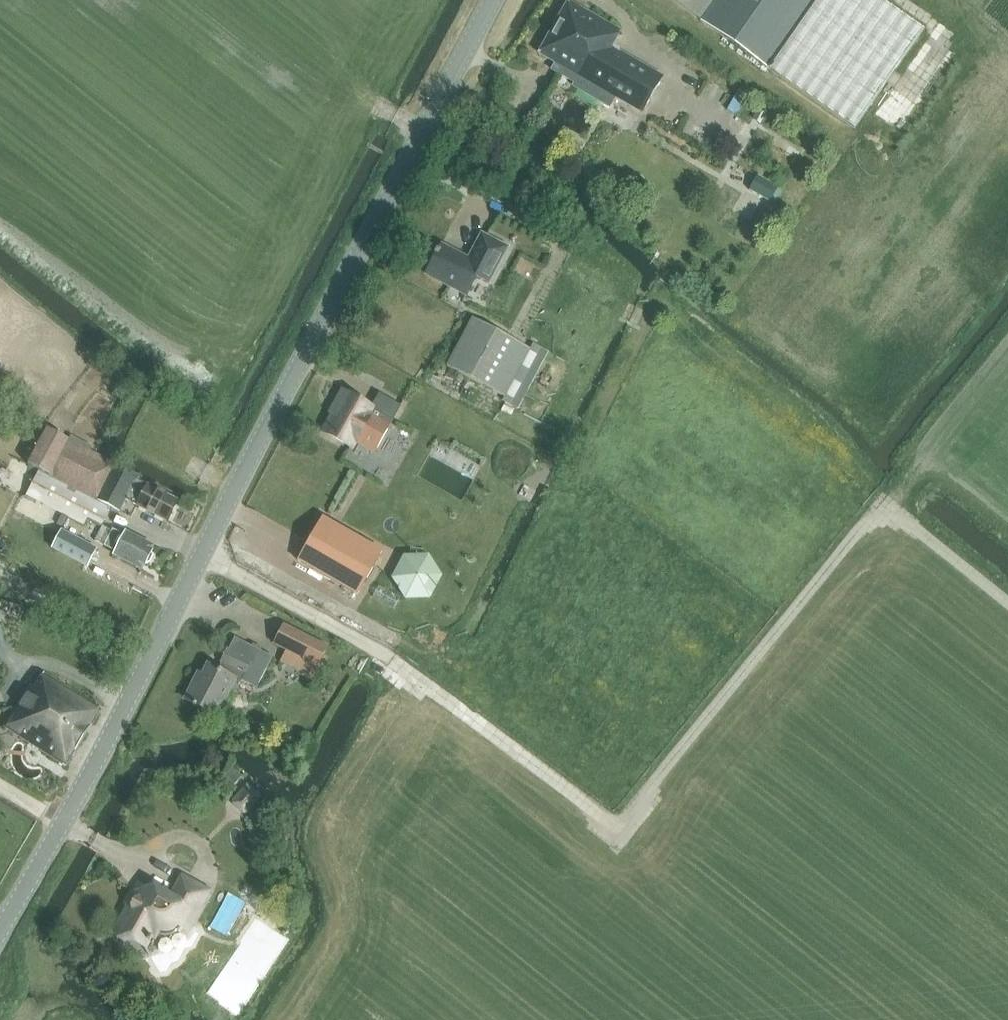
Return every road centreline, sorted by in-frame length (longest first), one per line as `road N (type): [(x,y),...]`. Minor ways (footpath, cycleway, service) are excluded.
road 1 (tertiary): [(0,929),(495,0)]
road 2 (track): [(888,506),(619,824),(365,644),(200,558)]
road 3 (track): [(0,574),(155,646)]
road 4 (track): [(1007,602),(888,506)]

